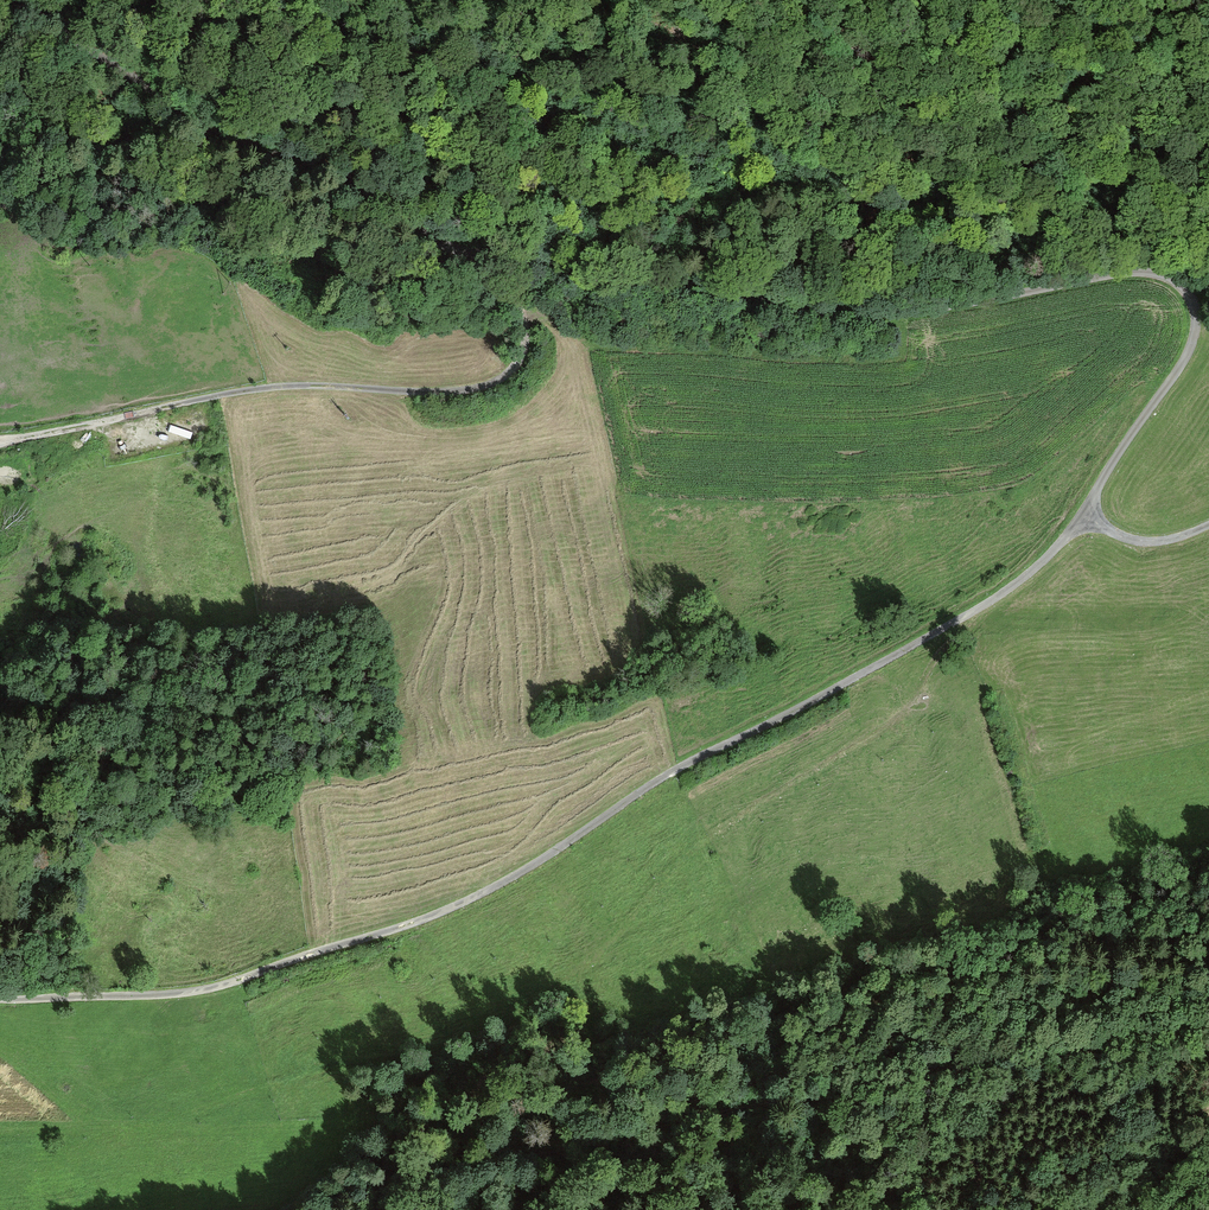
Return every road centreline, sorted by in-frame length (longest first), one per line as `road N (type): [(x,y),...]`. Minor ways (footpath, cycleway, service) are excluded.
road 1 (track): [(1083,516),(1005,593),(666,775),(560,849),(439,914),(238,983),(176,995),(0,1001)]
road 2 (track): [(1083,516),(1185,358),(1191,309),(1185,291),(1162,277),(1115,276),(891,313),(467,256)]
road 3 (track): [(968,614),(905,715),(692,852),(527,1033),(411,1106),(334,1209)]
road 4 (track): [(1208,1024),(474,1165),(364,1209)]
road 5 (track): [(467,256),(510,299),(524,326),(510,370),(485,388),(257,390),(0,445)]
road 6 (track): [(36,0),(197,129),(255,144),(467,256)]
road 7 (track): [(0,700),(53,713),(175,805),(131,816),(0,809)]
road 8 (track): [(498,260),(448,154),(363,77),(294,50),(256,0)]
road 9 (track): [(1208,1111),(998,1209)]
road 10 (track): [(1031,291),(881,202)]
road 11 (track): [(1208,48),(1046,0)]
road 12 (track): [(1208,525),(1142,542),(1118,538),(1083,516)]

